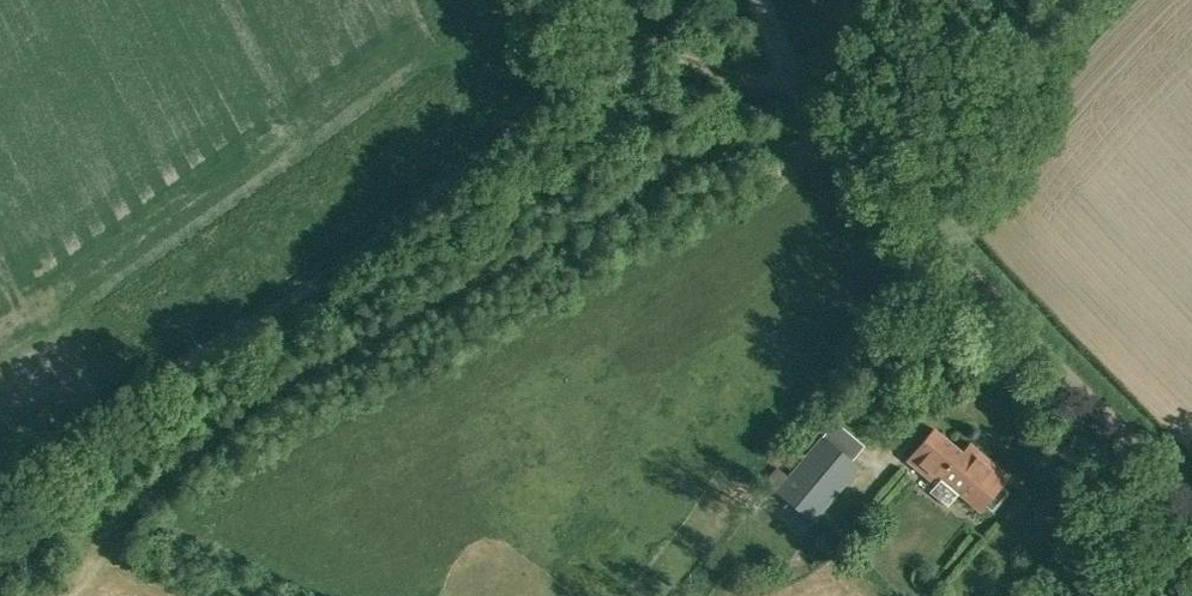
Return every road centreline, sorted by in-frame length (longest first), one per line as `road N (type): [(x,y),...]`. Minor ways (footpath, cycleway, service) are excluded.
road 1 (track): [(0,484),(577,80),(609,40),(806,96)]
road 2 (track): [(829,125),(802,145),(744,139),(598,197),(146,481)]
road 3 (unclassified): [(1191,504),(829,125),(806,96),(762,0)]

